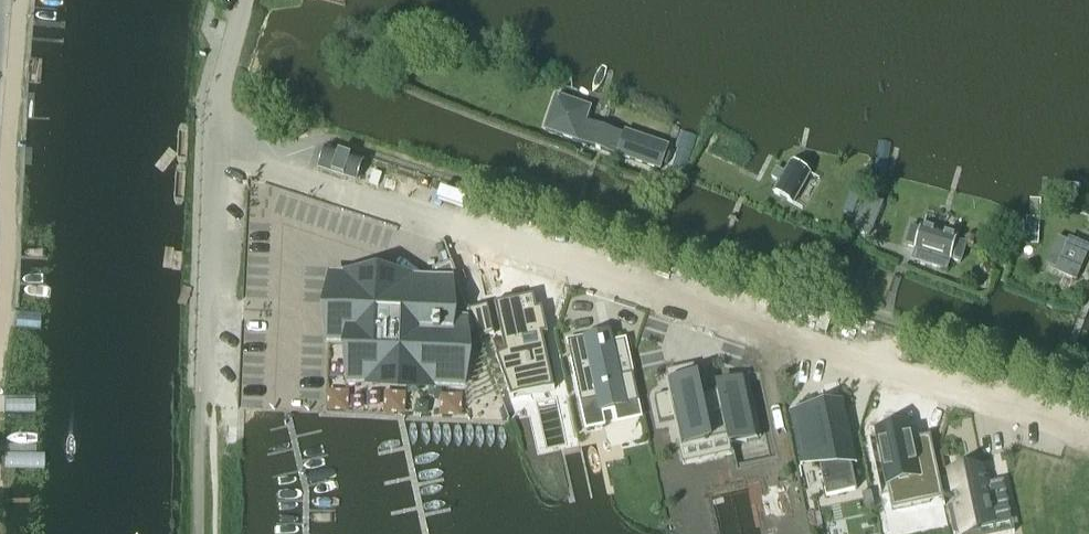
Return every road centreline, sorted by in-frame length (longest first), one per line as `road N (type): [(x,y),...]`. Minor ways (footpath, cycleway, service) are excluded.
road 1 (residential): [(203,397),(211,145),(244,0)]

